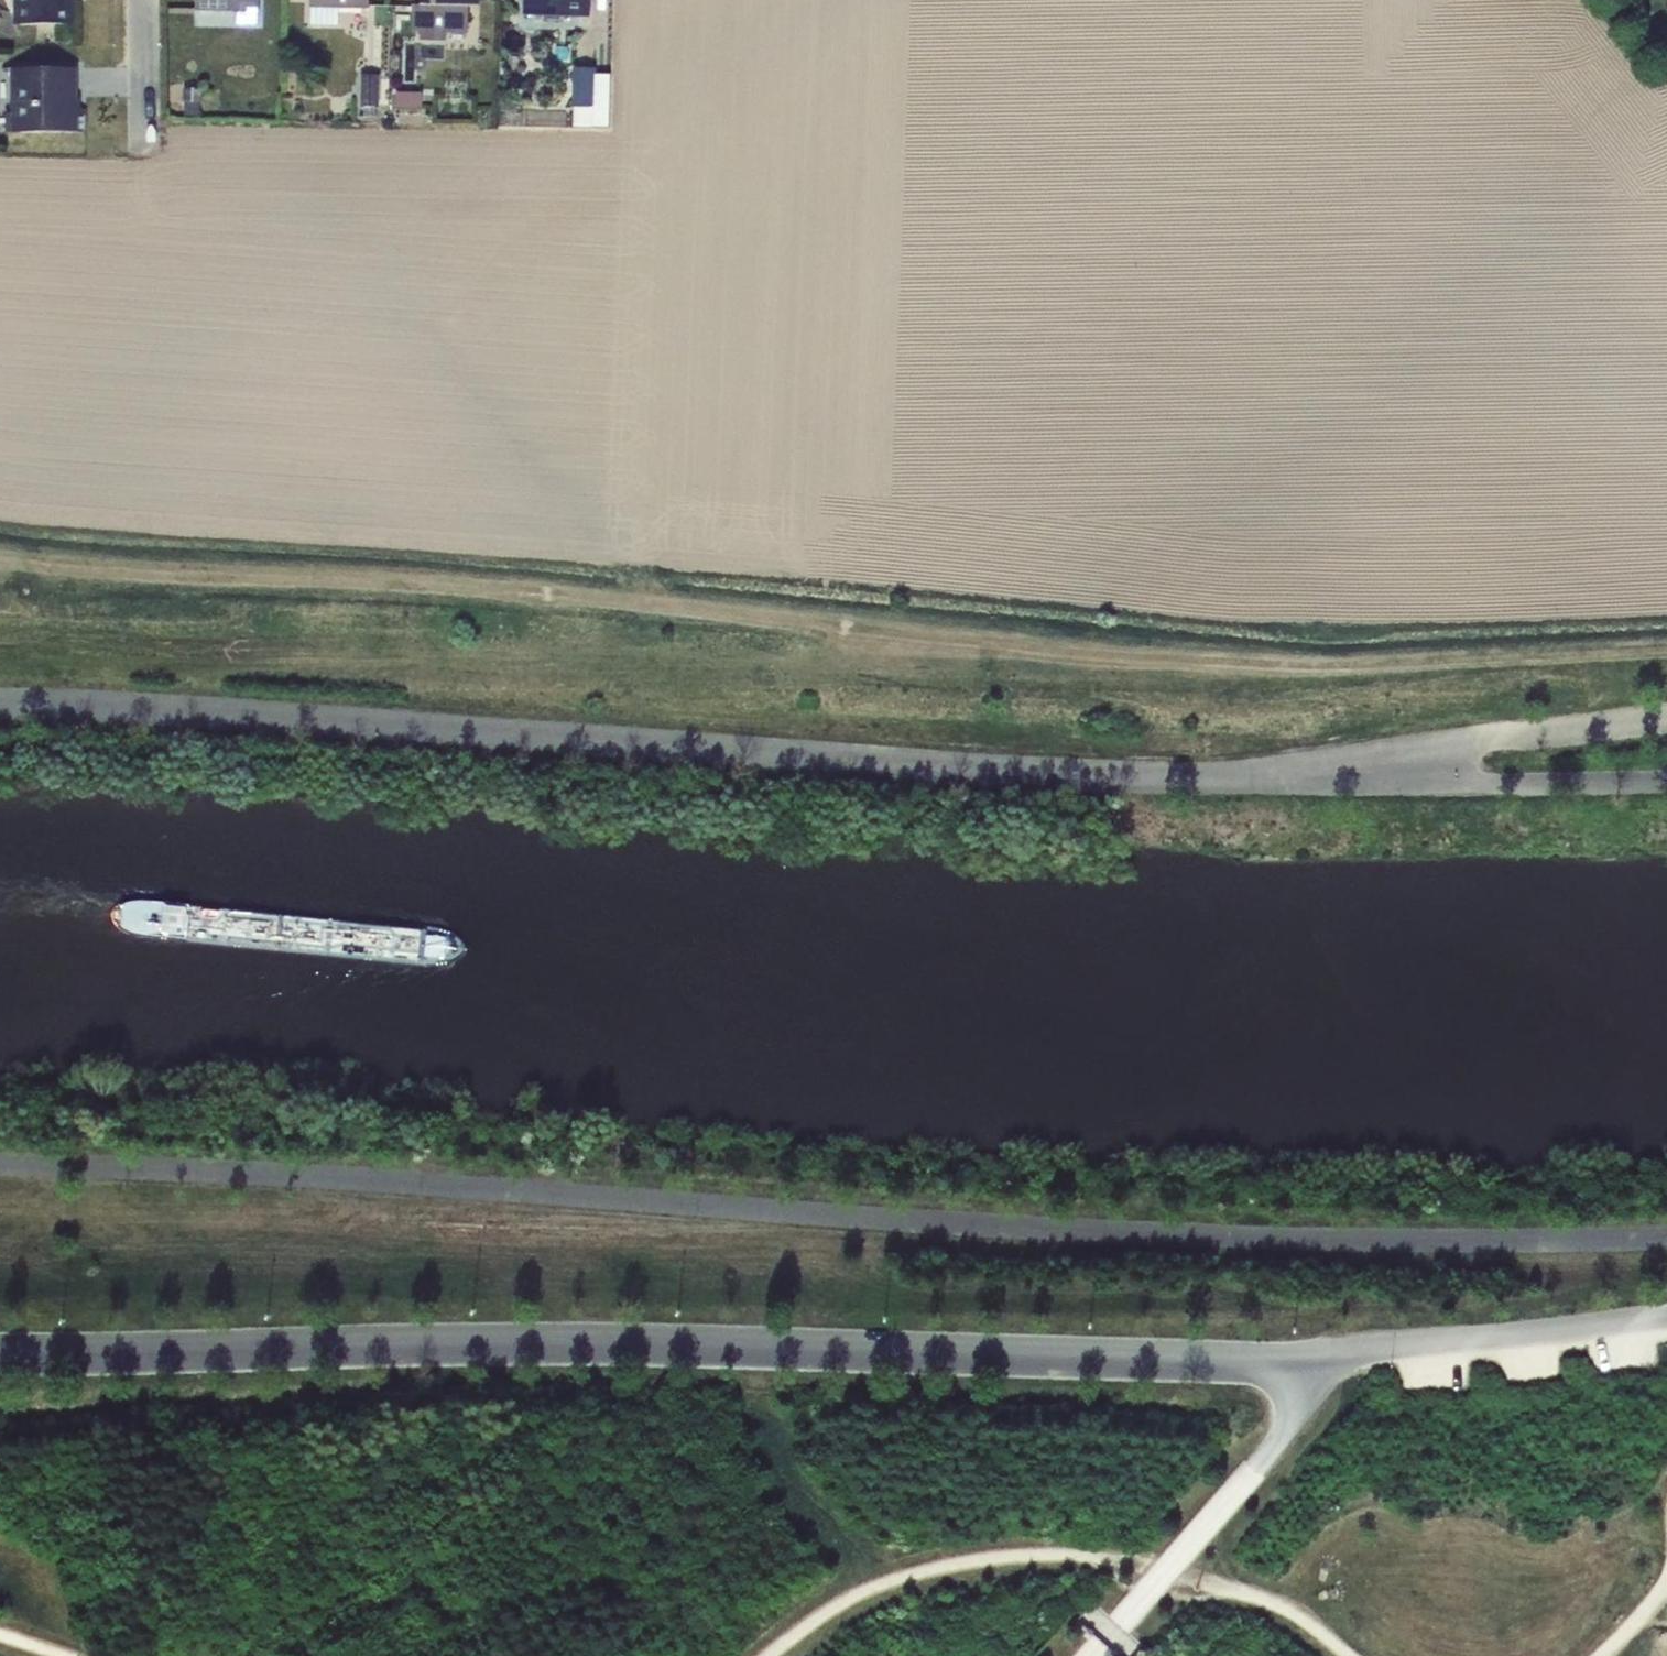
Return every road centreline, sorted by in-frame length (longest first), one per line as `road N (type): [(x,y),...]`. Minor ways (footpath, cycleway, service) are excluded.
road 1 (track): [(0,559),(375,580),(1308,661),(1666,644)]
road 2 (unclassified): [(0,1355),(1310,1356)]
road 3 (unclassified): [(1103,1645),(1280,1440),(1310,1356)]
road 4 (unclassified): [(1310,1356),(1666,1316)]

